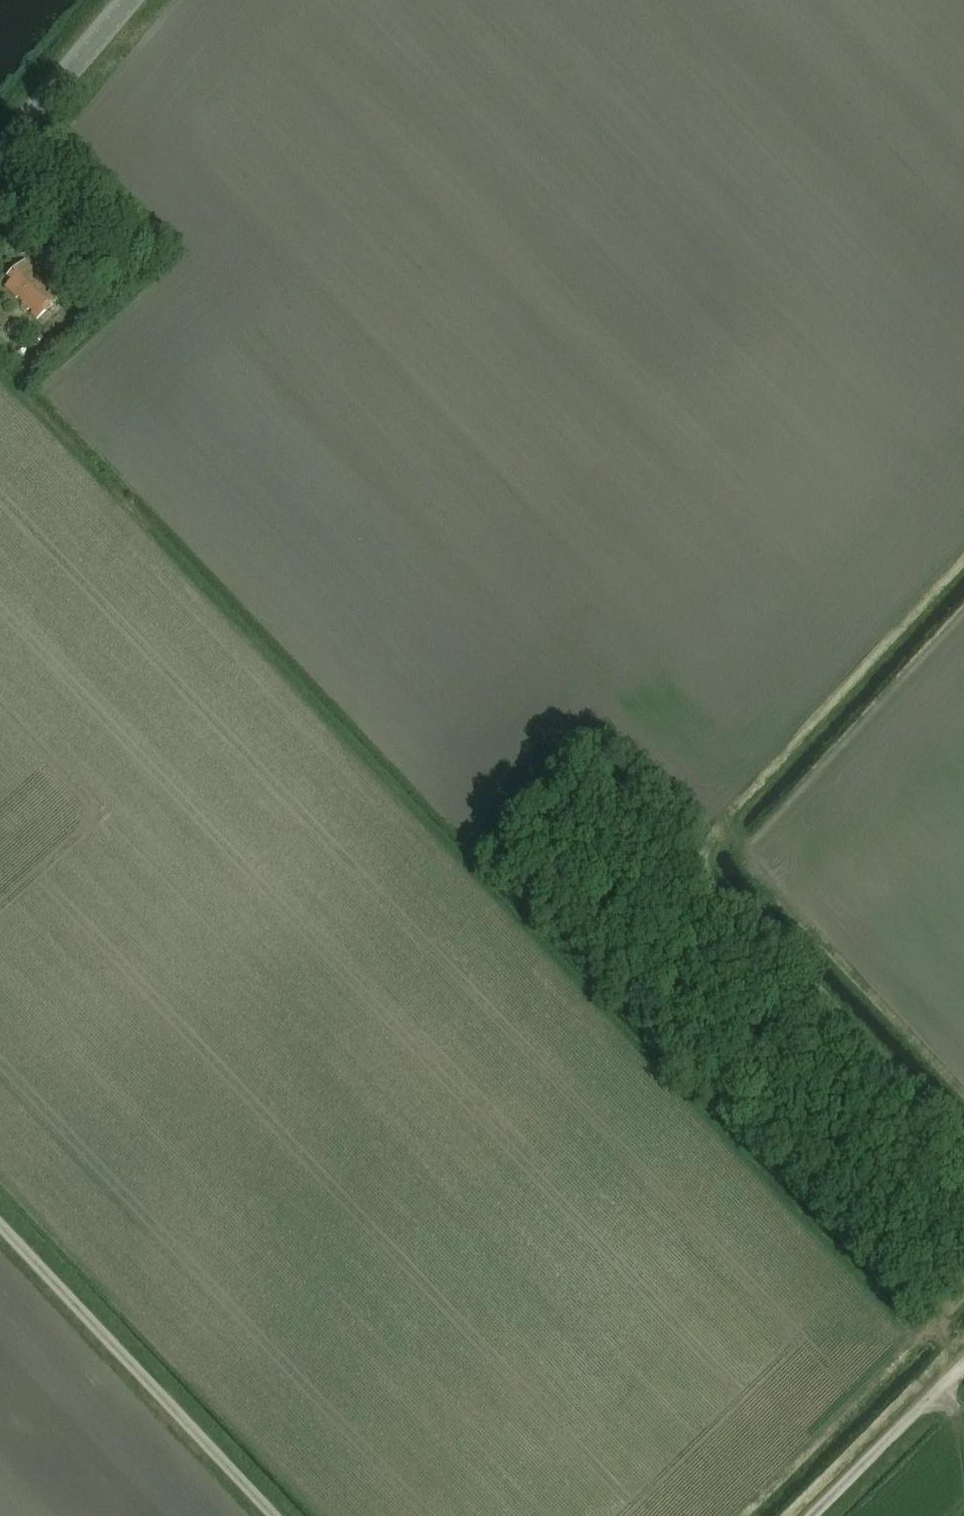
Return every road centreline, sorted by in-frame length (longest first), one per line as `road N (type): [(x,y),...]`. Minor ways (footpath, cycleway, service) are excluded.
road 1 (unclassified): [(269,1515),(0,1227)]
road 2 (unclassified): [(811,1515),(963,1366)]
road 3 (tertiary): [(0,162),(136,0)]

